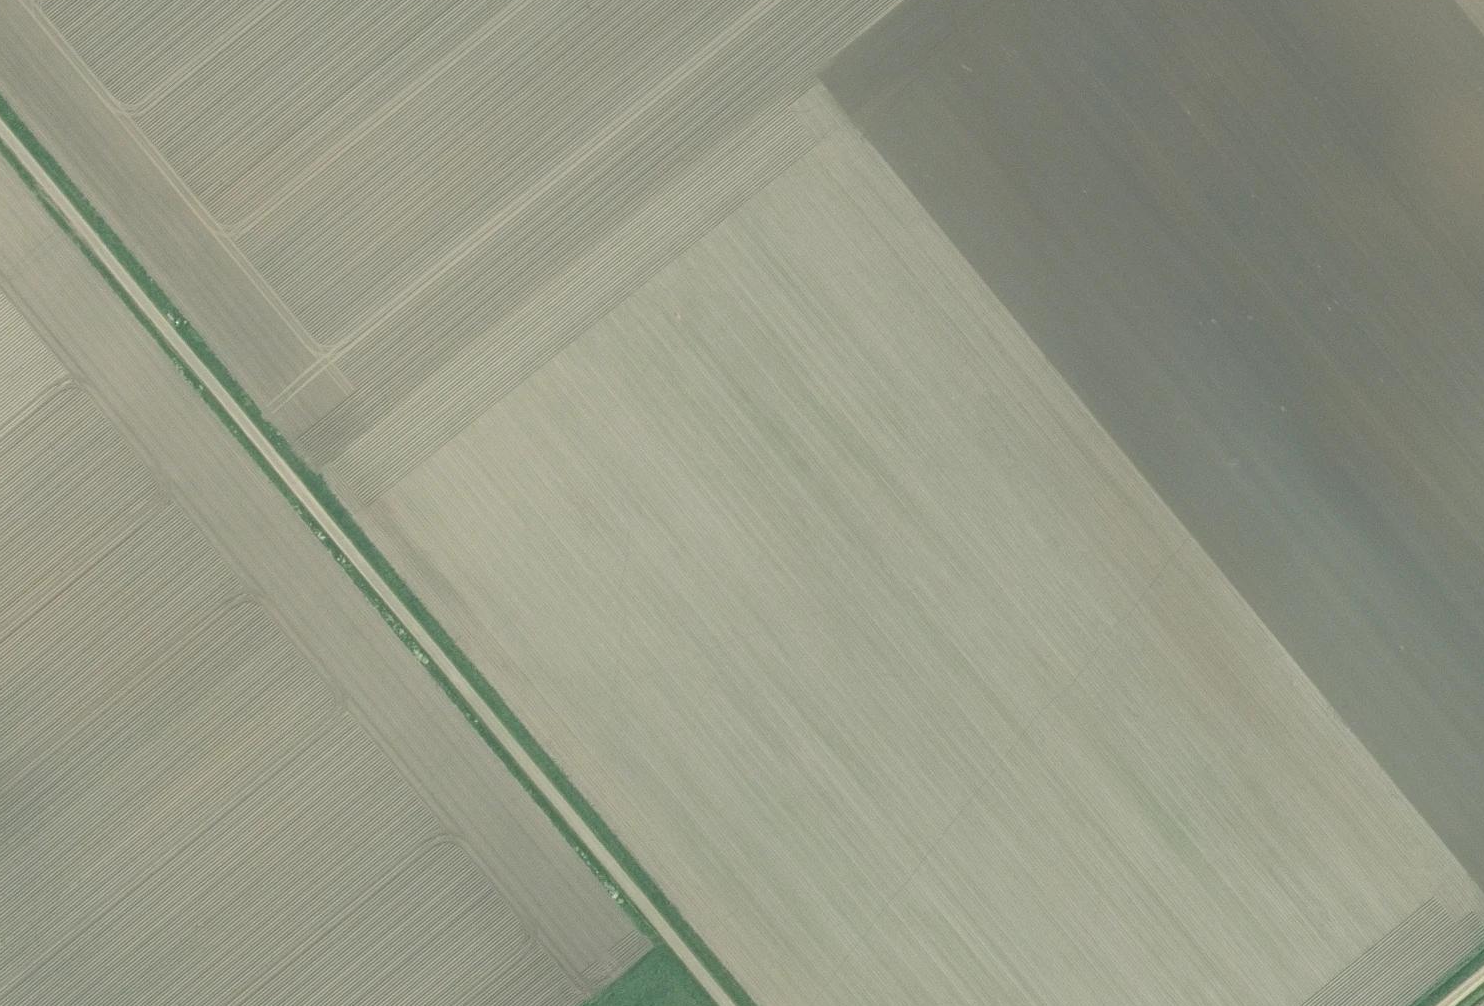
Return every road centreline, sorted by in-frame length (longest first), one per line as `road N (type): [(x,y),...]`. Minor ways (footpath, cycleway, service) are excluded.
road 1 (unclassified): [(0,126),(726,1005)]

